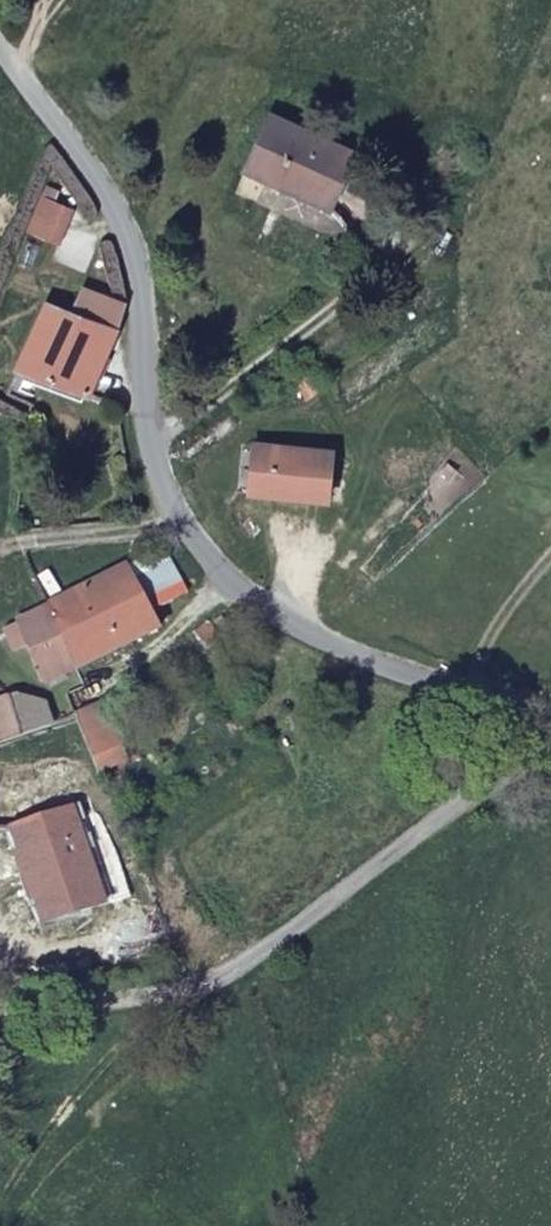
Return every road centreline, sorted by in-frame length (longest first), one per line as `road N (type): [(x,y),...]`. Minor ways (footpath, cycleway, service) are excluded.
road 1 (residential): [(0,33),(81,140),(130,247),(137,426),(204,556),(341,653),(550,707)]
road 2 (residential): [(550,753),(415,834),(216,981),(49,1005),(0,1002)]
road 3 (track): [(216,981),(60,1098),(5,1225)]

